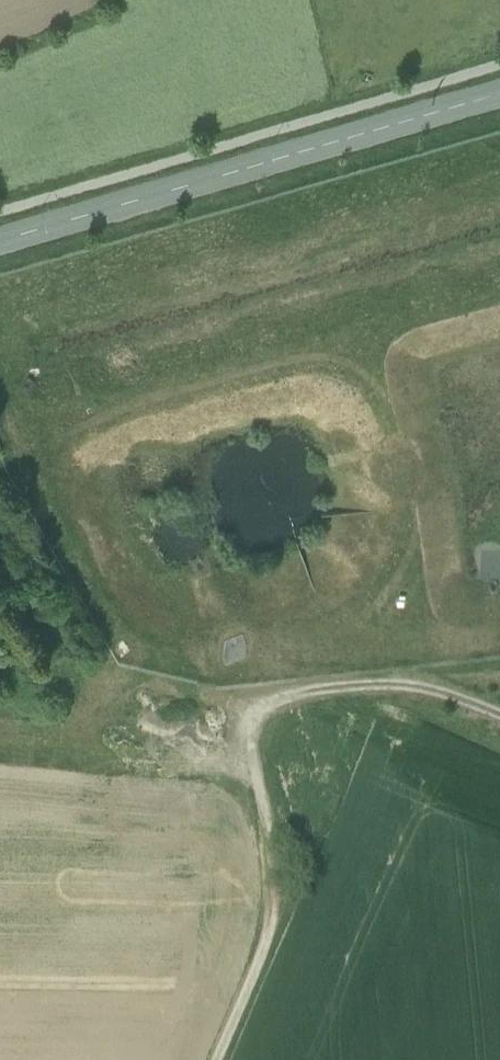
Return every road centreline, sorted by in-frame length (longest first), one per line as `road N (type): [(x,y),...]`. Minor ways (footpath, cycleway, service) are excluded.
road 1 (track): [(499,713),(400,685),(289,695),(266,712),(252,731),(251,753),(274,912),(217,1059)]
road 2 (secondary): [(499,96),(0,243)]

